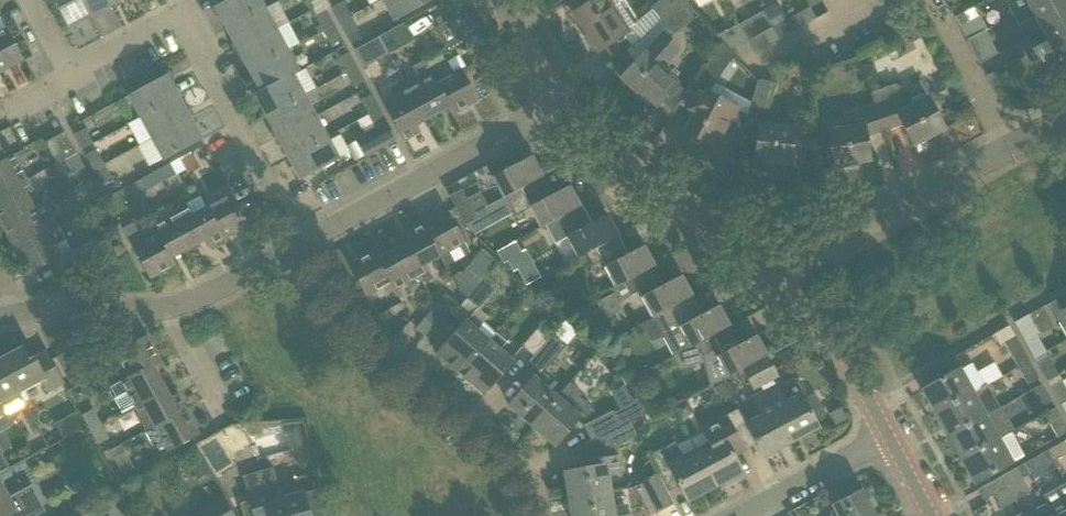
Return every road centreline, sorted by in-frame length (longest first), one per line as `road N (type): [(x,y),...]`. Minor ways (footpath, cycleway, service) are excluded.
road 1 (residential): [(529,515),(523,491),(354,345),(298,246)]
road 2 (residential): [(1065,118),(772,298)]
road 3 (residential): [(298,246),(558,106)]
road 4 (residential): [(772,298),(558,106)]
road 5 (residential): [(298,246),(180,14)]
road 6 (residential): [(884,435),(772,298)]
road 7 (residential): [(884,435),(737,515)]
road 8 (residential): [(0,318),(166,306)]
road 9 (residential): [(166,306),(298,246)]
road 10 (residential): [(232,429),(166,306)]
road 11 (residential): [(71,73),(180,14)]
road 12 (residential): [(558,106),(494,0)]

